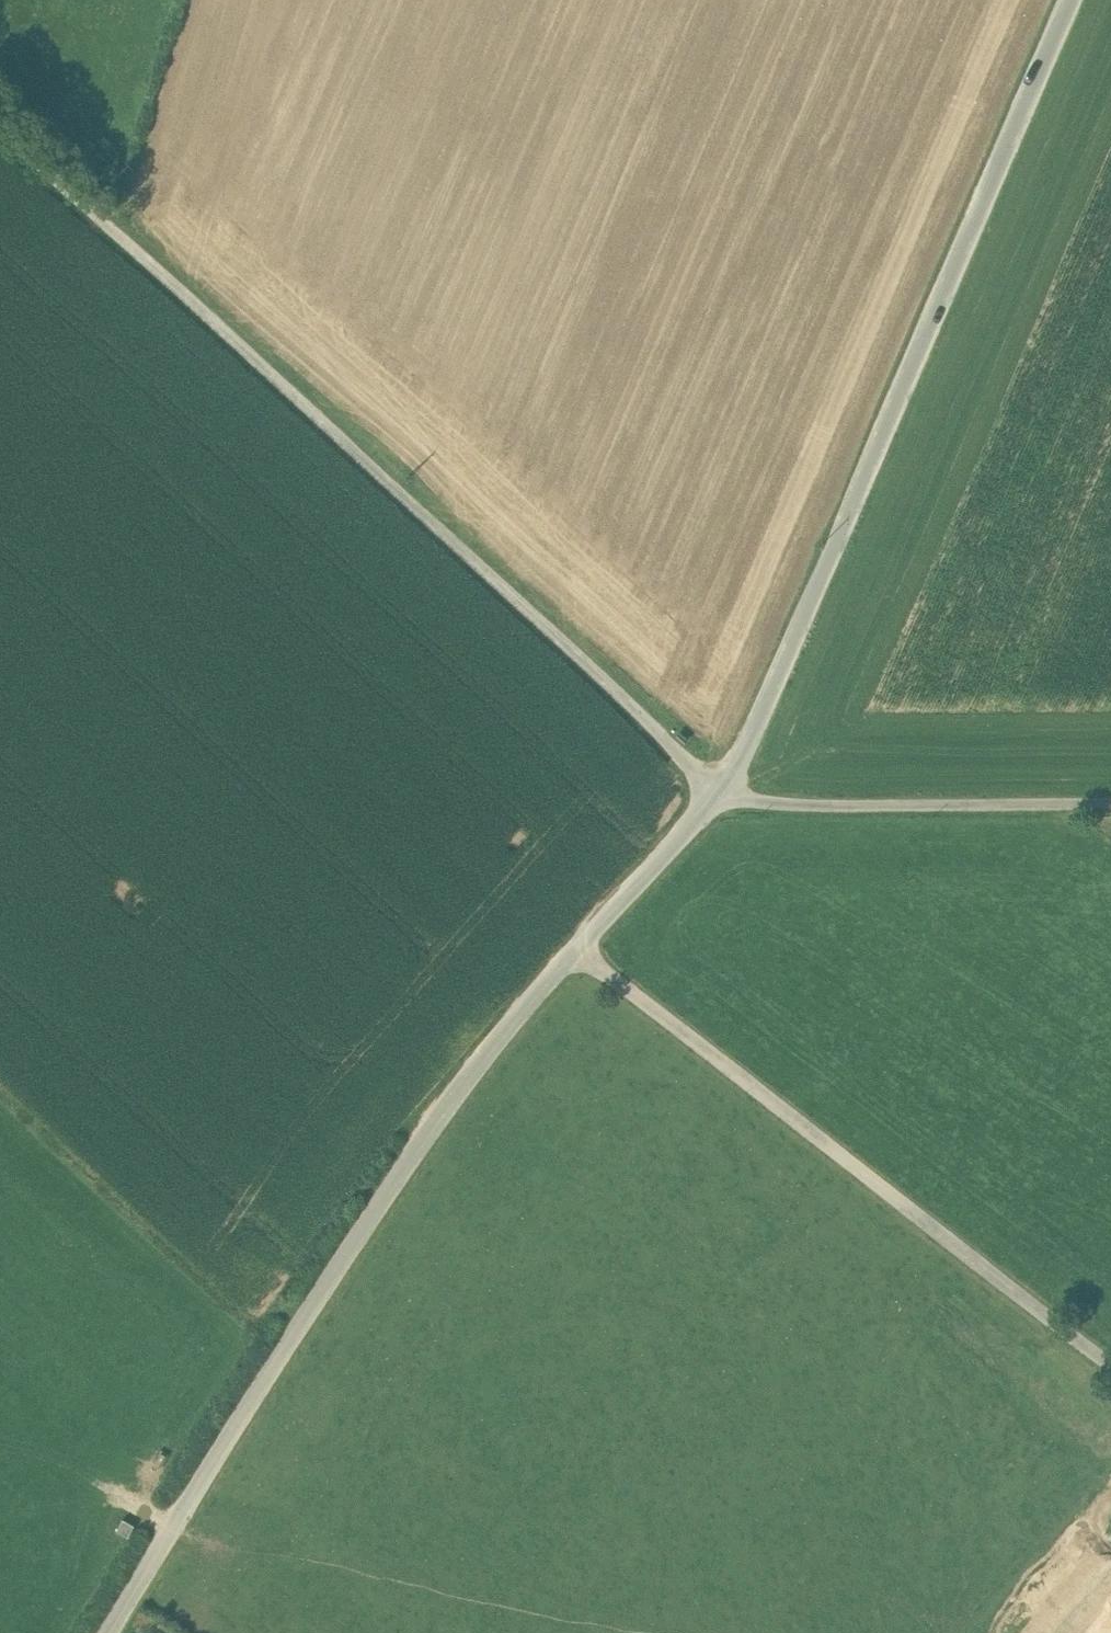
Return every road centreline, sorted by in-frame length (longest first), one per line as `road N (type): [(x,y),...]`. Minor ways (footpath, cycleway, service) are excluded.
road 1 (unclassified): [(105,1632),(389,1180),(572,947),(721,791)]
road 2 (unclassified): [(721,791),(1072,0)]
road 3 (unclassified): [(1110,797),(767,802),(721,791)]

